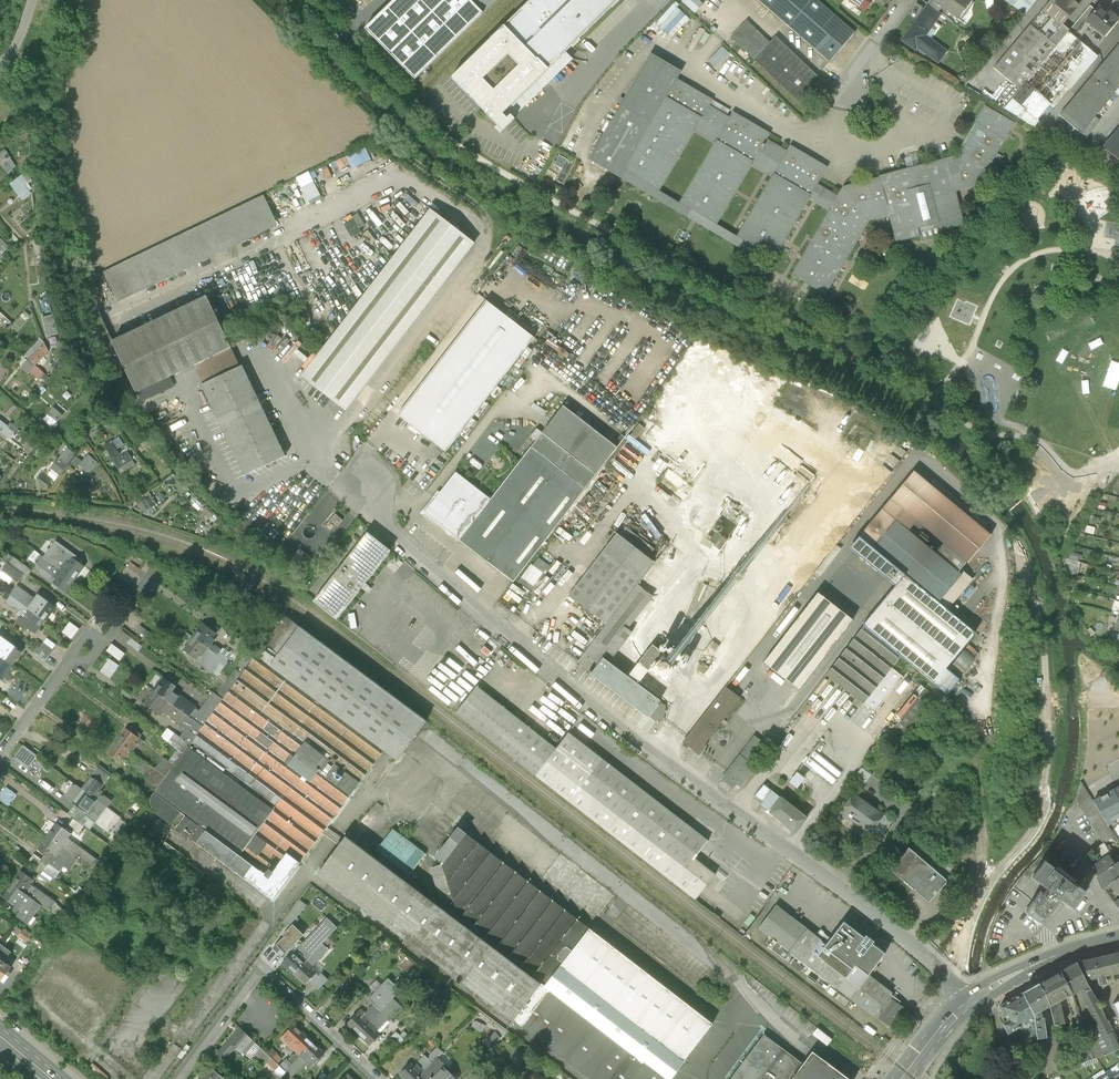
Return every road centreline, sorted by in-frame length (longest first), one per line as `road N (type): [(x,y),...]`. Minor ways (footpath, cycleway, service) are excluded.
road 1 (residential): [(967,1001),(846,891),(658,758),(477,611),(386,530),(368,489)]
road 2 (residential): [(378,1078),(261,968),(249,983)]
road 3 (secondary): [(967,1001),(1055,956),(1118,938)]
road 4 (residential): [(0,755),(71,656)]

